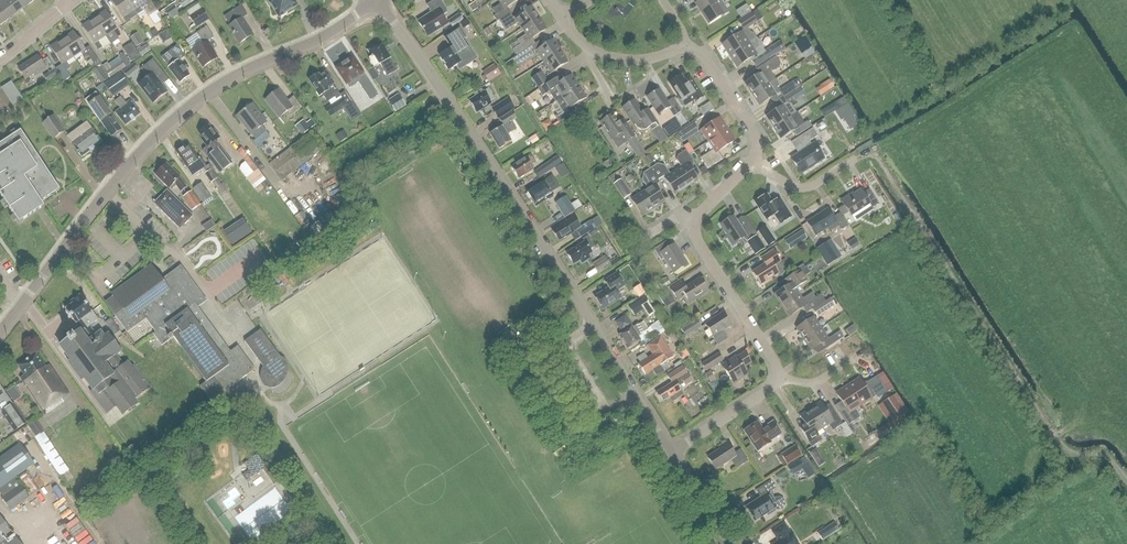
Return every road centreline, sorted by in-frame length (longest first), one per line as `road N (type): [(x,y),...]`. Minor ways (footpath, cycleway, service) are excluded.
road 1 (residential): [(671,451),(420,56),(374,1)]
road 2 (tertiary): [(0,331),(160,130),(231,77),(312,42),(374,1)]
road 3 (residential): [(776,379),(774,360),(695,231),(702,211),(750,165)]
road 4 (residential): [(750,165),(755,135),(701,54),(685,48)]
road 5 (residential): [(685,48),(612,58),(587,48),(562,18)]
road 6 (residential): [(671,451),(776,379)]

